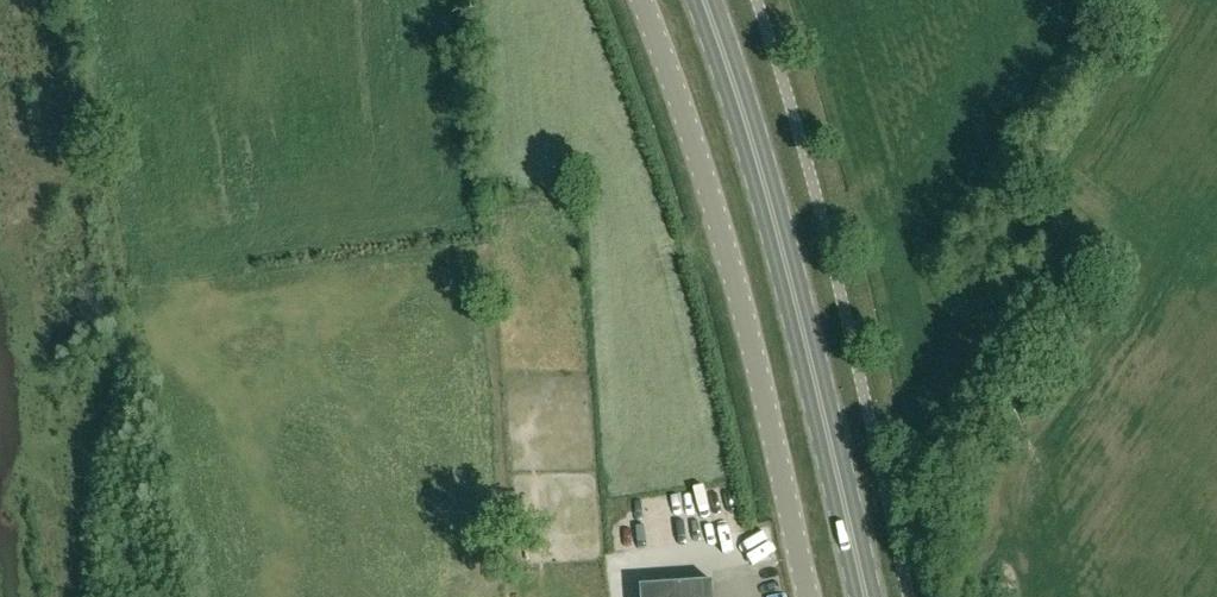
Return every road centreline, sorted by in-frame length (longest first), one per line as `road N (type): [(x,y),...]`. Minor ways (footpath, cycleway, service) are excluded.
road 1 (unclassified): [(636,0),(706,200),(805,596)]
road 2 (primary): [(861,596),(769,210),(701,0)]

